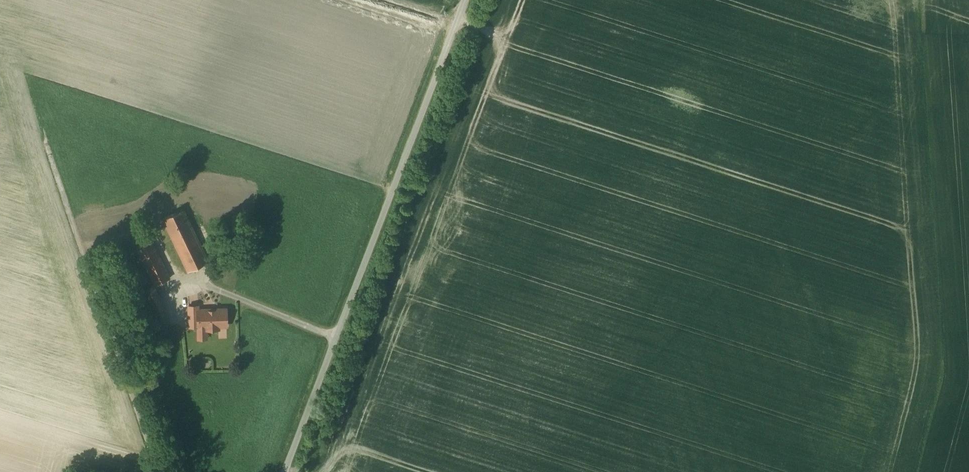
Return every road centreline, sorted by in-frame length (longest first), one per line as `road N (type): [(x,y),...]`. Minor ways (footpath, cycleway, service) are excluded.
road 1 (unclassified): [(465,0),(284,471)]
road 2 (track): [(162,471),(24,74)]

